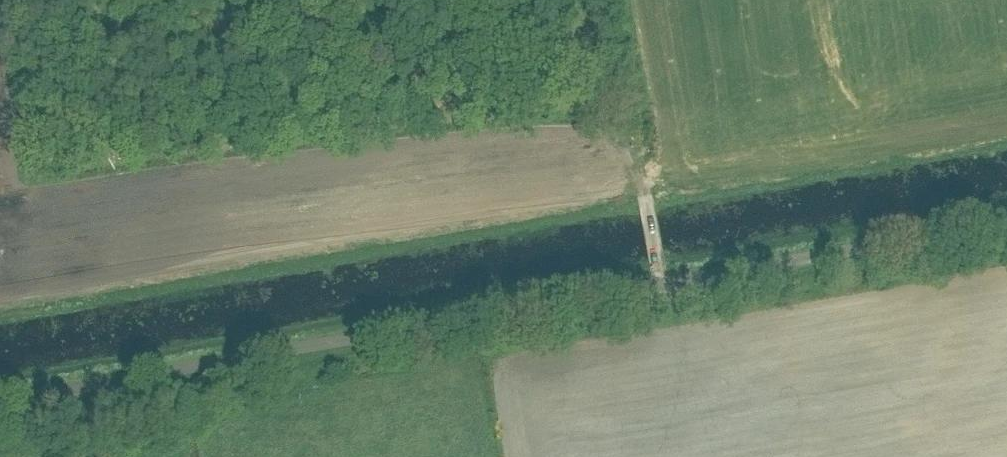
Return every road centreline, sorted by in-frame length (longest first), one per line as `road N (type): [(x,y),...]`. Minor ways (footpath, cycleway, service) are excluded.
road 1 (unclassified): [(0,400),(1006,223)]
road 2 (track): [(661,283),(628,146),(554,69),(499,43),(441,37),(386,9)]

